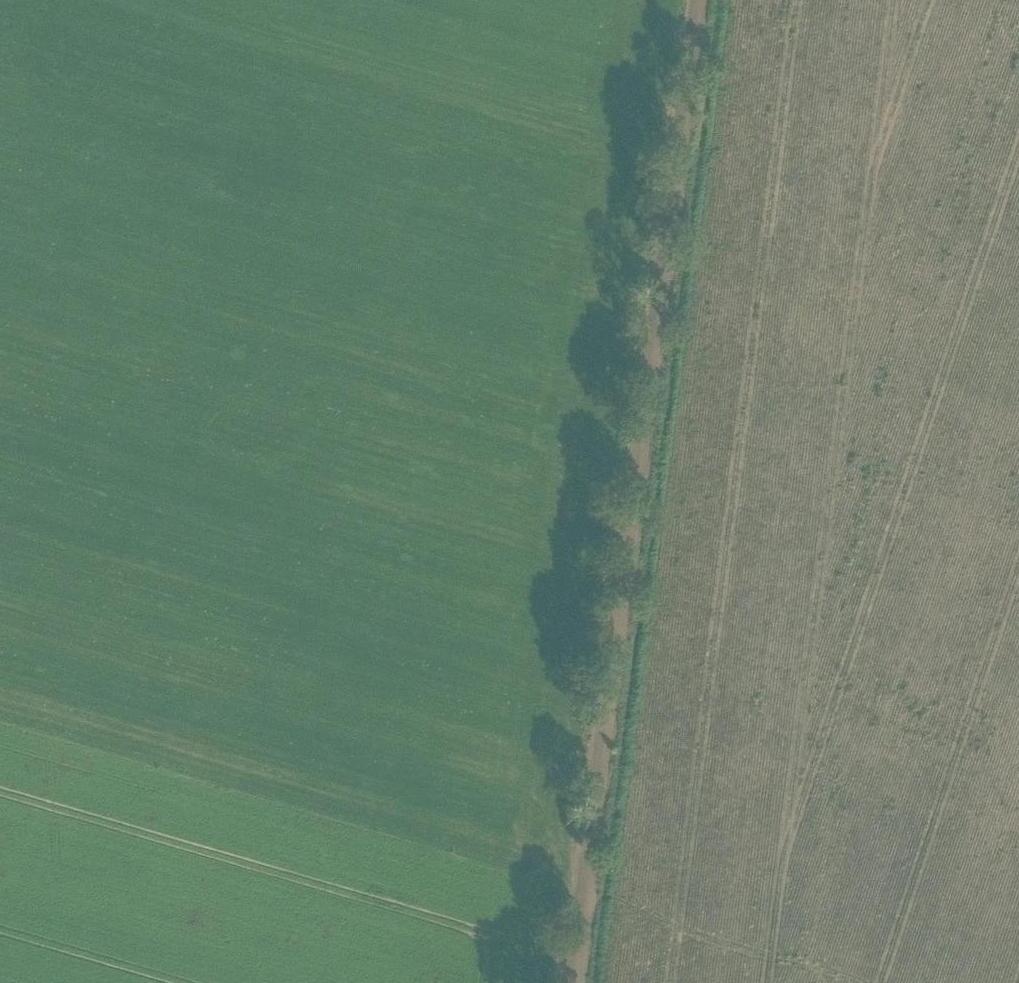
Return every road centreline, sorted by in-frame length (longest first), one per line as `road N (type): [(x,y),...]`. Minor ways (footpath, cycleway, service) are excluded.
road 1 (track): [(570,982),(698,0)]

